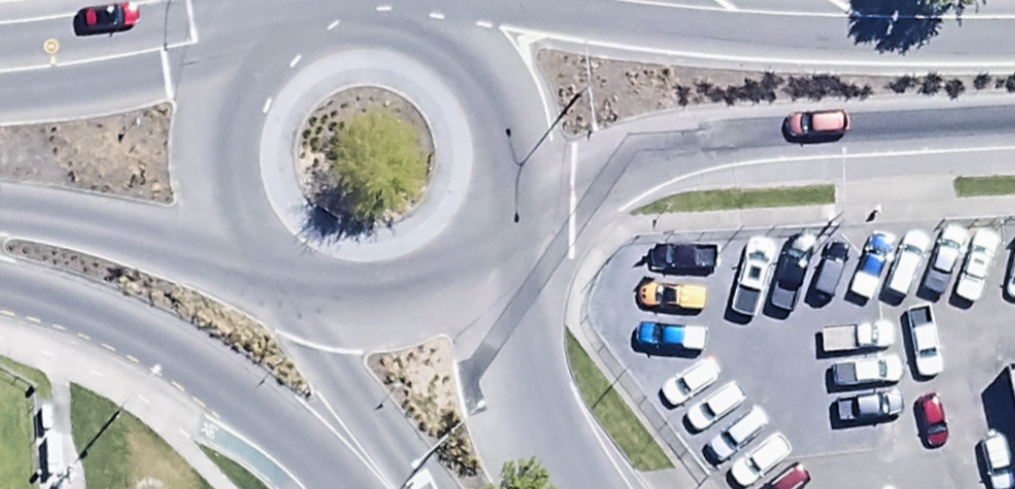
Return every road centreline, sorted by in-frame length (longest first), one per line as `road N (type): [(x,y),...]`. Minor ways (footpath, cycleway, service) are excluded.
road 1 (trunk): [(407,12),(523,16),(715,43),(1014,47)]
road 2 (trunk): [(1014,119),(759,135),(577,181),(501,223)]
road 3 (trunk): [(389,488),(263,407),(89,311),(0,290)]
road 4 (trunk): [(407,12),(457,40),(505,111),(513,167),(501,223)]
road 5 (trunk): [(0,71),(197,45),(245,49)]
road 6 (trunk): [(233,260),(0,208)]
road 7 (secondary): [(476,263),(504,377),(547,488)]
road 8 (trunk): [(233,260),(215,232),(198,169),(209,104),(245,49)]
road 9 (secondary): [(392,488),(331,350),(298,307)]
road 10 (trunk): [(476,263),(452,285),(394,313),(362,318),(298,307)]
road 11 (trunk): [(245,49),(304,12),(338,5),(407,12)]

